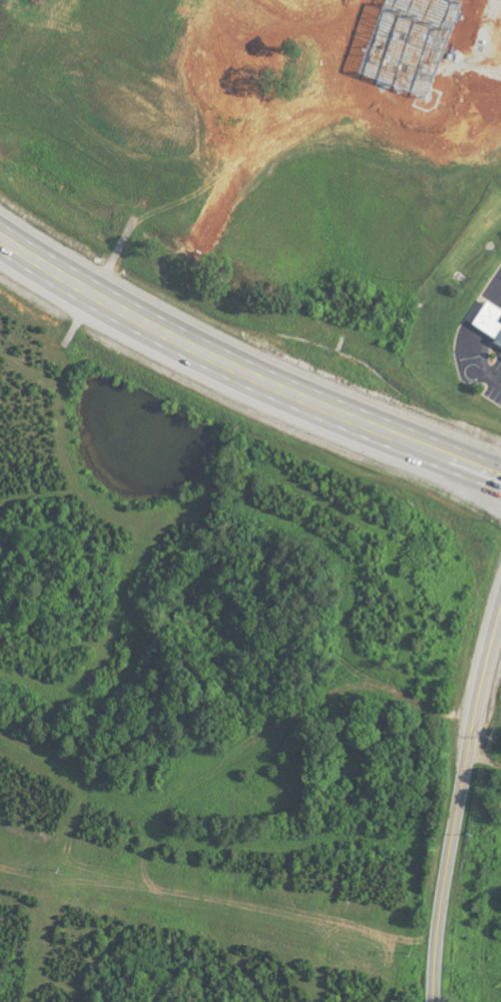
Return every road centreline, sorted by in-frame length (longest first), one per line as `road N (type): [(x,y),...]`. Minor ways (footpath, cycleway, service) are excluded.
road 1 (trunk): [(500,480),(182,345),(0,238)]
road 2 (secondary): [(434,1001),(439,914),(473,723)]

